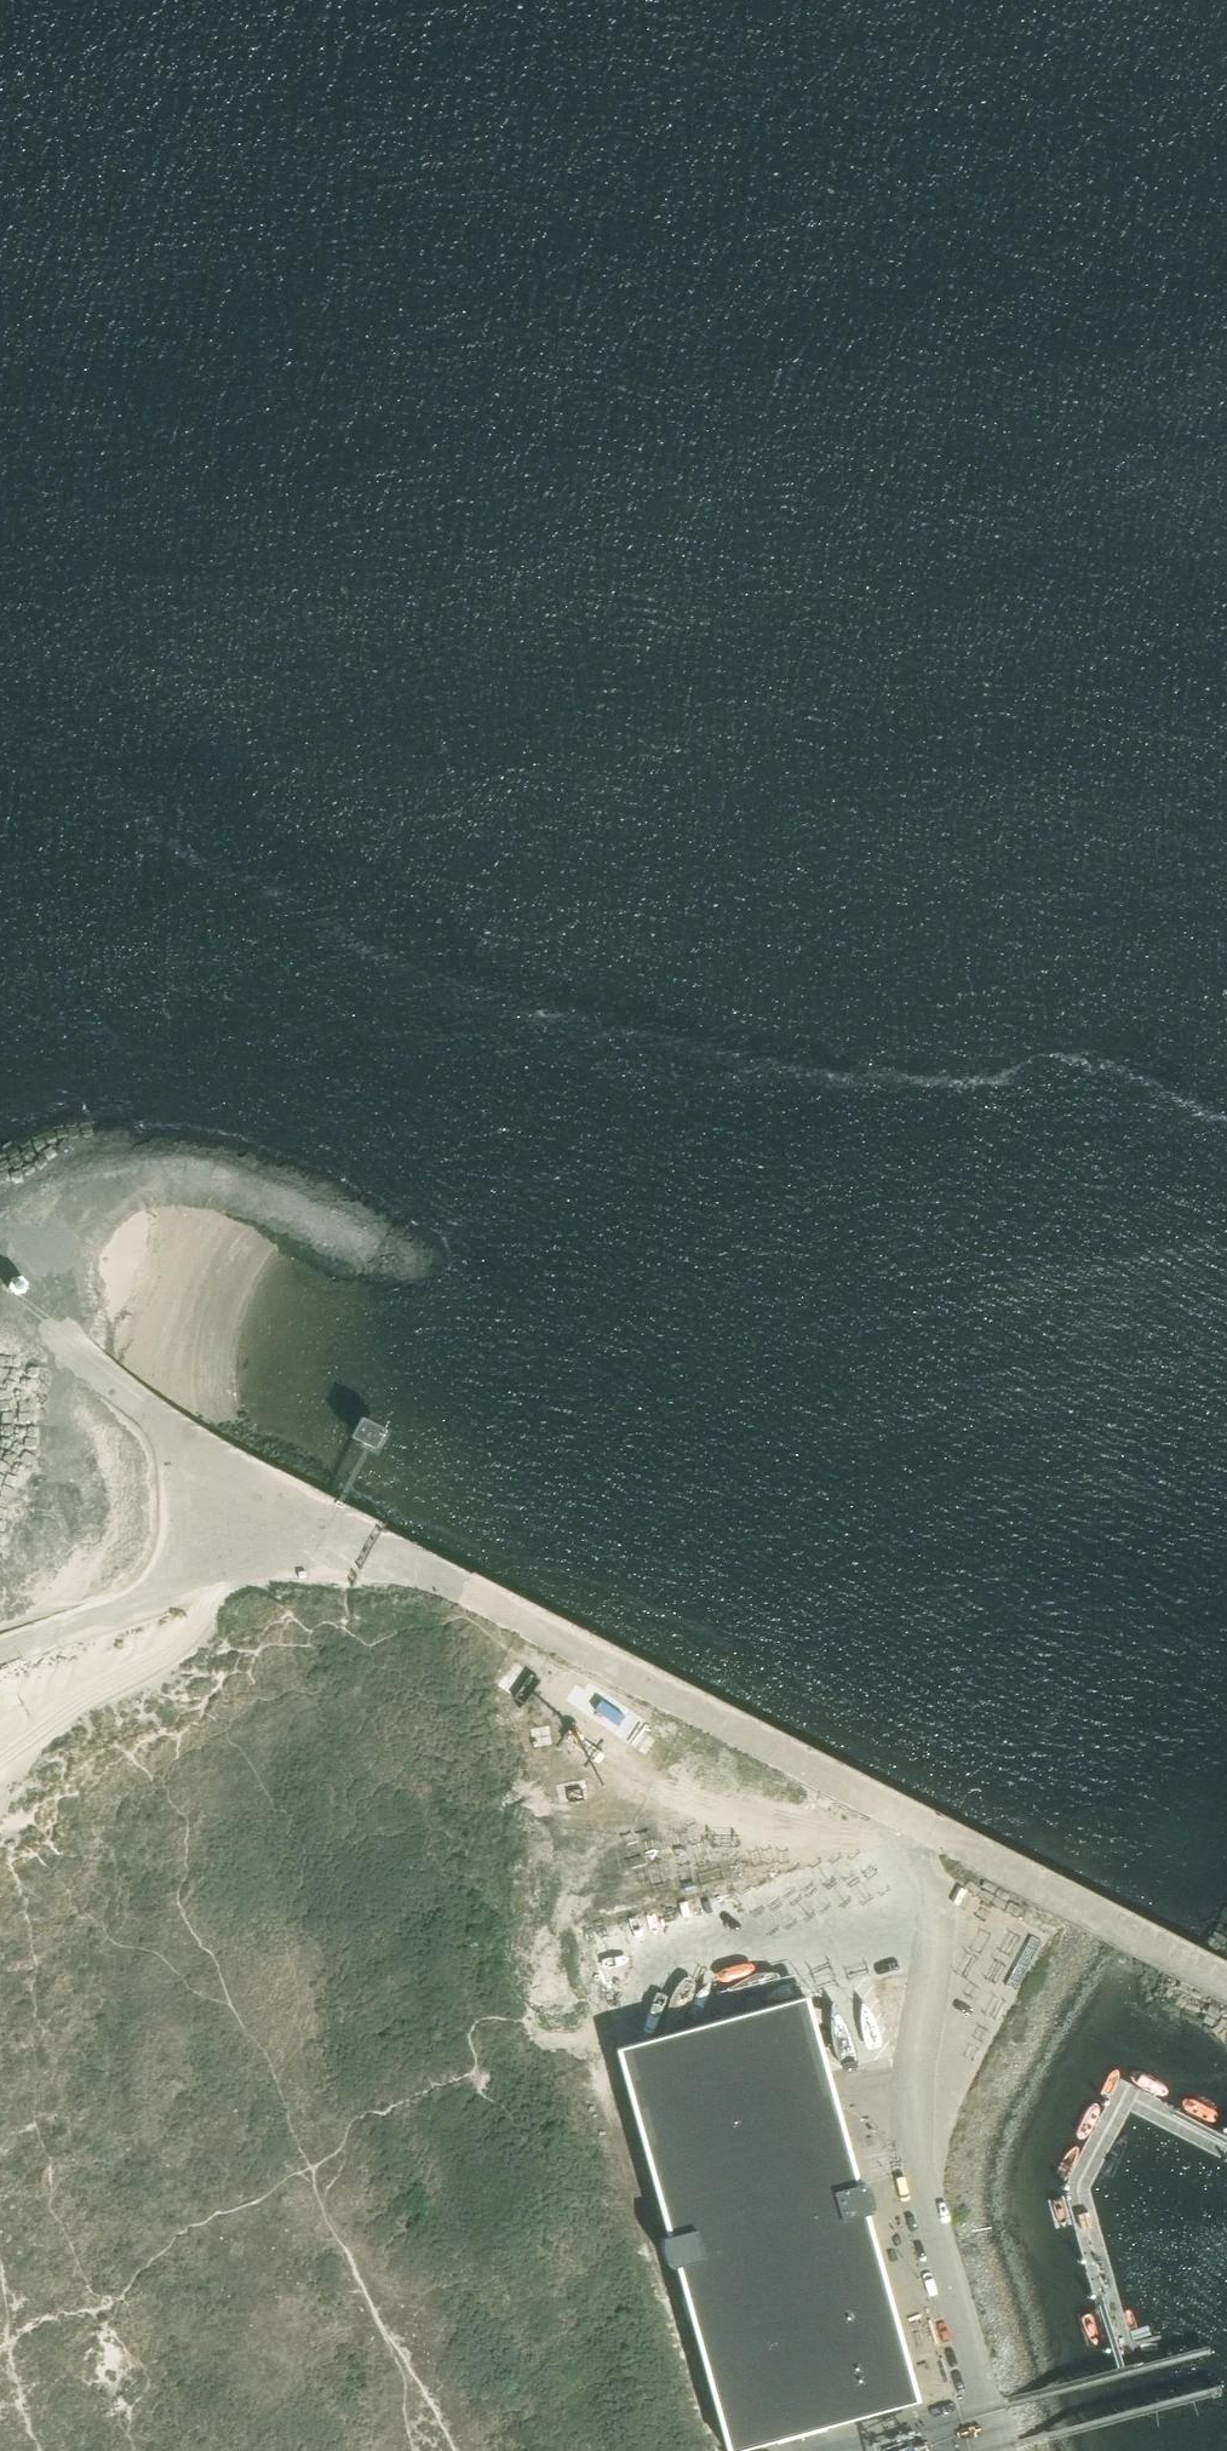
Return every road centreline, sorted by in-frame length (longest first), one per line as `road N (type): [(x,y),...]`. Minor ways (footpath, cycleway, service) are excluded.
road 1 (unclassified): [(1002,2450),(934,2203),(923,2131),(939,1937),(915,1853),(915,1821)]
road 2 (track): [(589,2014),(934,1903)]

